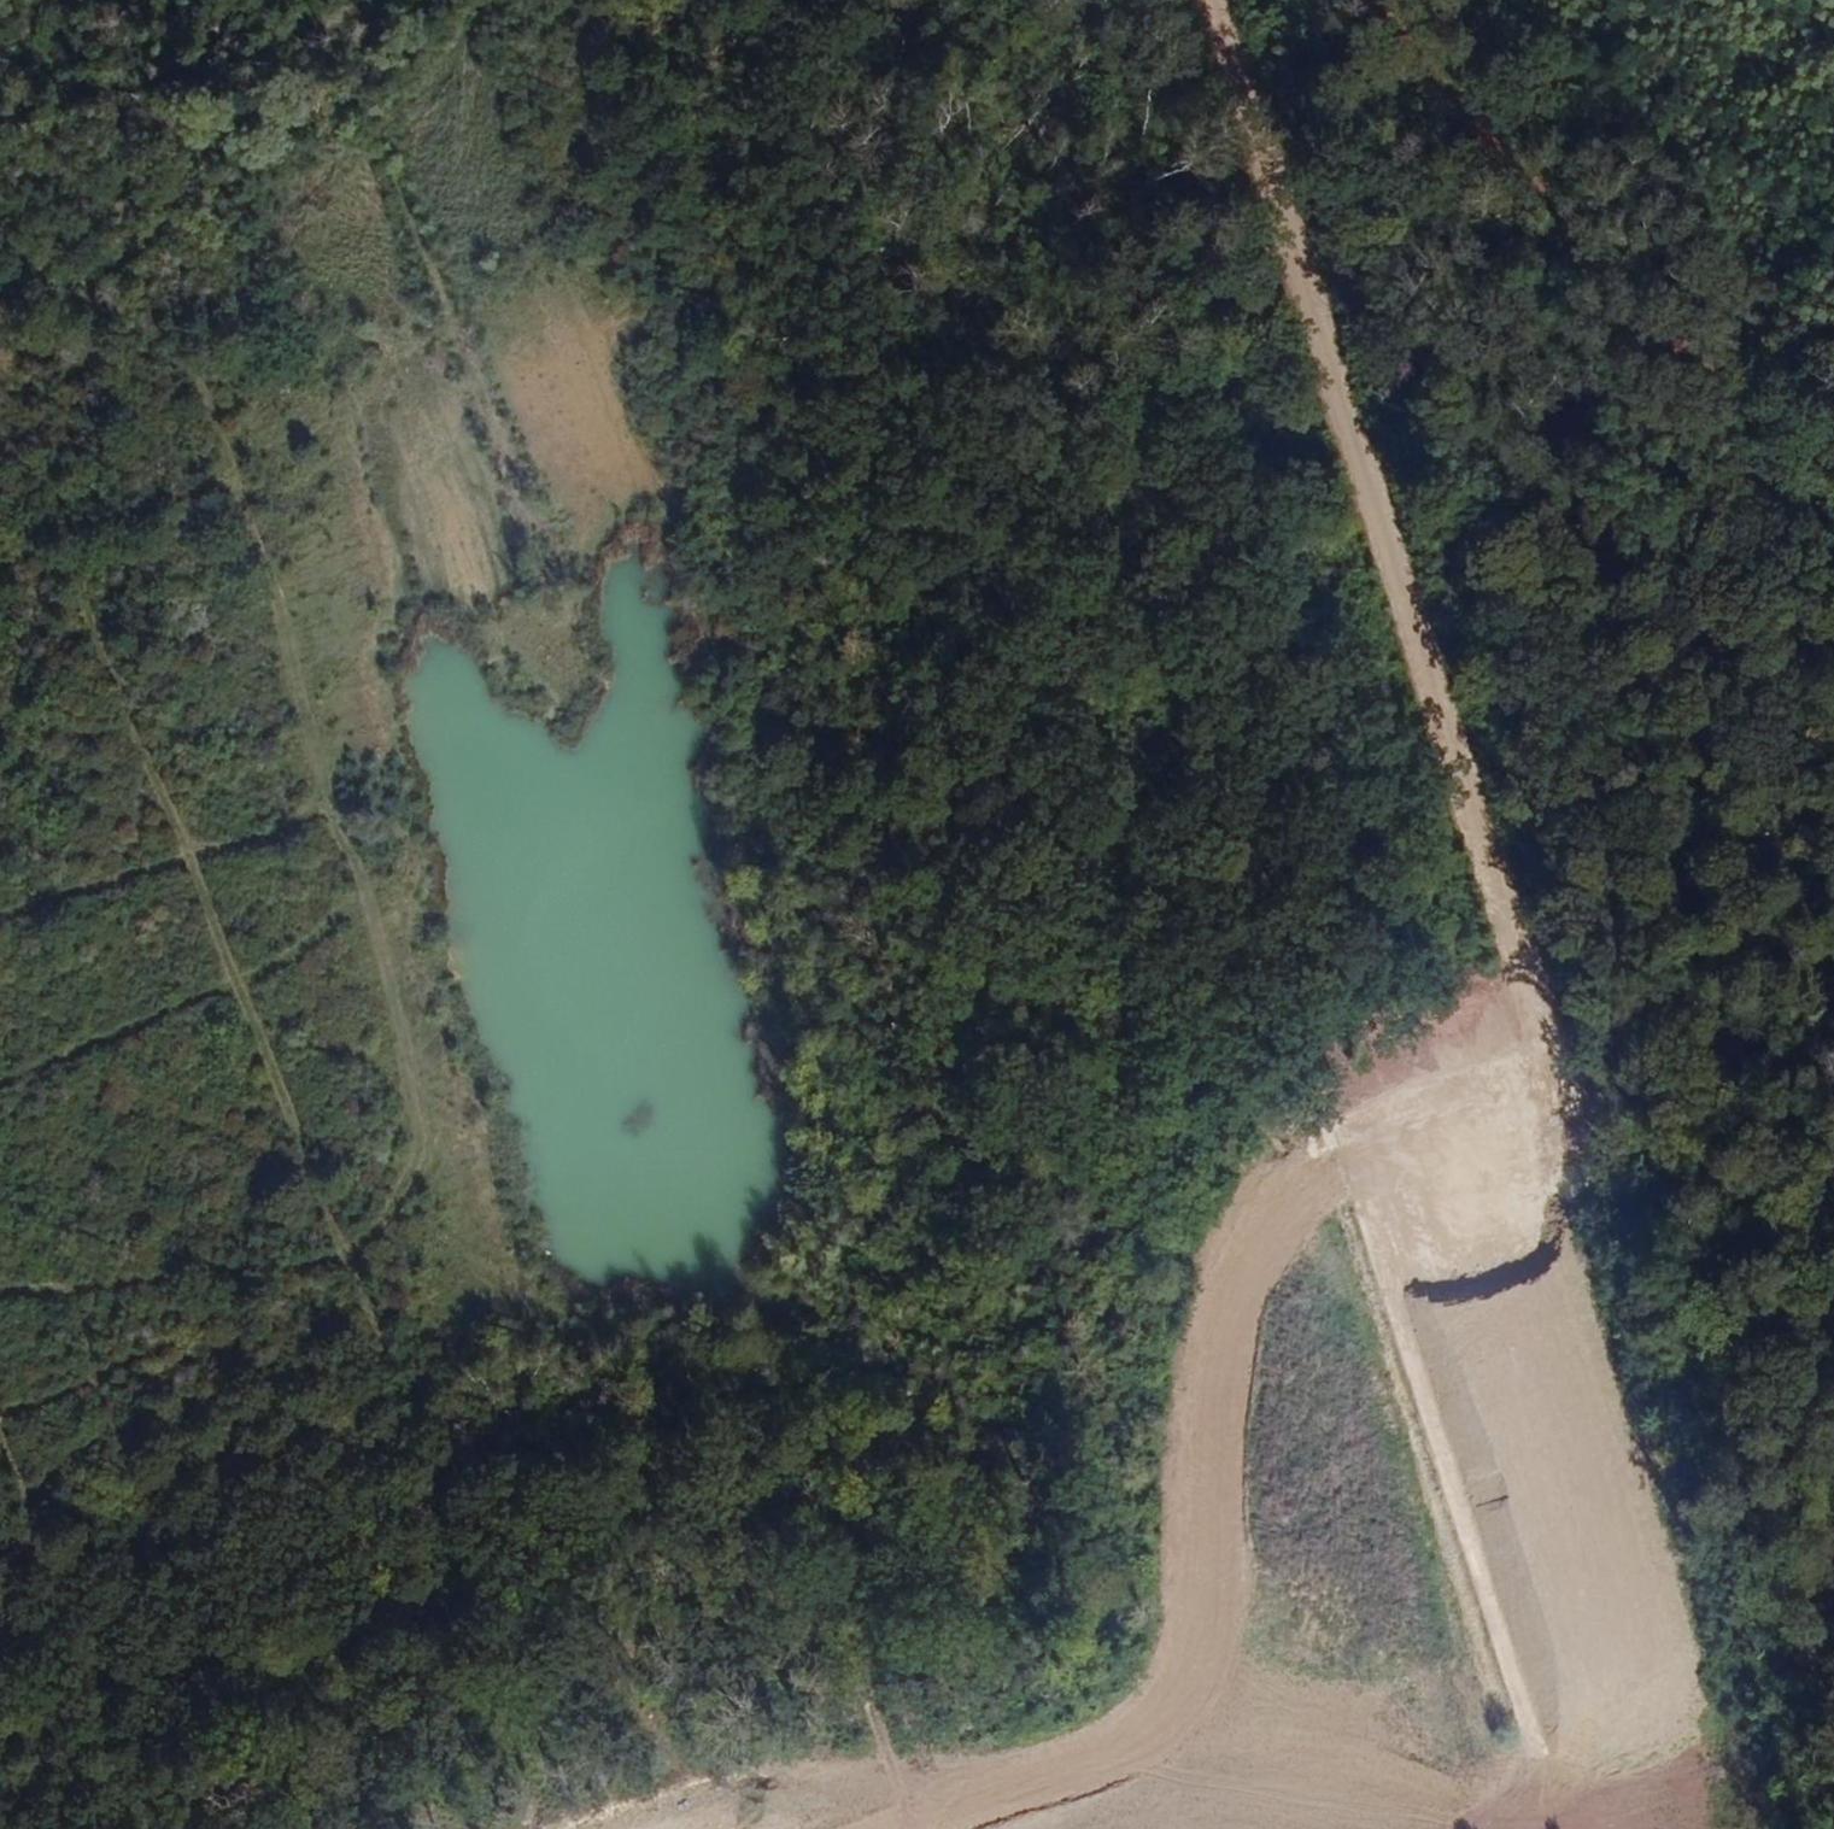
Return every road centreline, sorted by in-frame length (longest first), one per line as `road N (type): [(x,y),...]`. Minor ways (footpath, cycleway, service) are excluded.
road 1 (track): [(1364,0),(1833,543)]
road 2 (track): [(0,252),(129,231),(414,0)]

